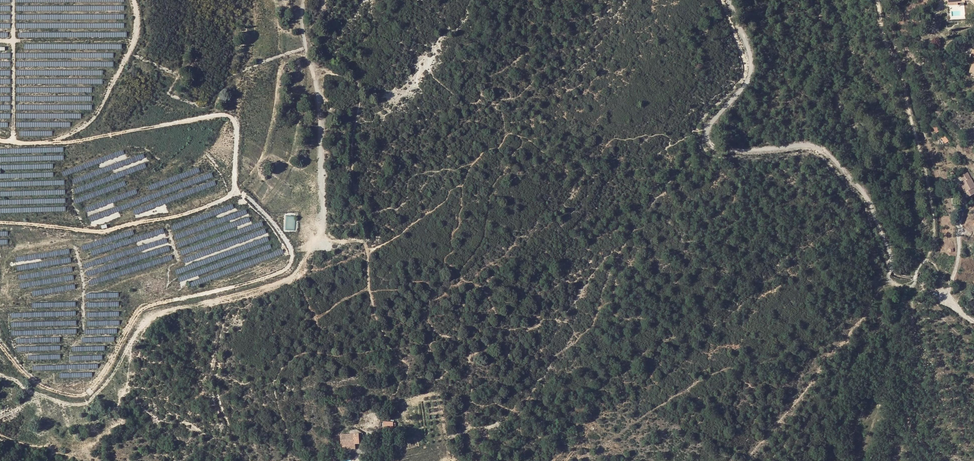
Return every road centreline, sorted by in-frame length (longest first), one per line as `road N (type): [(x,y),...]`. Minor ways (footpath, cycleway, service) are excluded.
road 1 (track): [(305,0),(302,30),(319,94),(323,217),(299,272),(153,313),(108,384),(76,405),(0,375)]
road 2 (track): [(730,0),(751,61),(742,90),(710,123),(708,140),(724,149),(811,147),(843,166),(884,239),(887,280),(894,287),(915,286),(927,261),(944,297)]
road 3 (track): [(927,261),(935,231),(921,152),(877,0)]
road 4 (track): [(748,460),(824,354),(890,283)]

